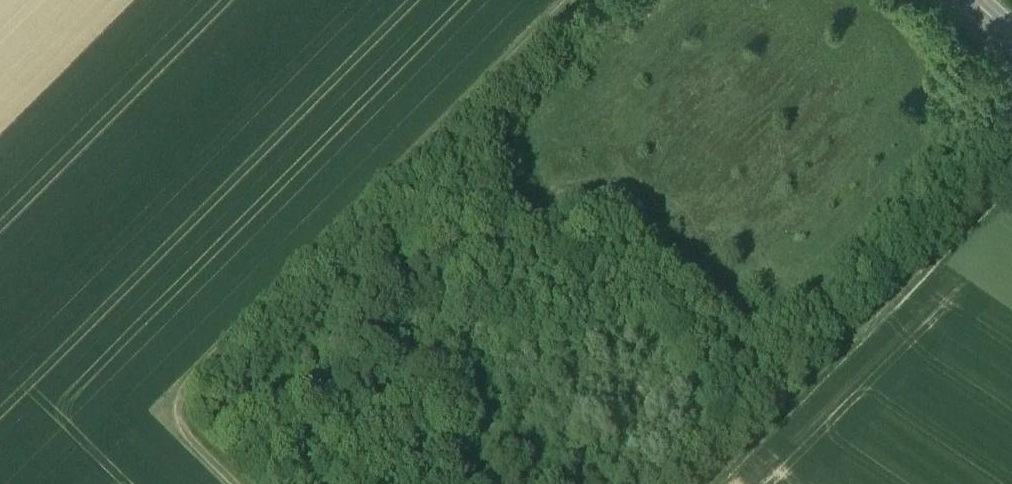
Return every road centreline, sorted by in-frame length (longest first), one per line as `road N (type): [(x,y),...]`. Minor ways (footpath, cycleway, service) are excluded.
road 1 (track): [(566,0),(180,394),(180,434),(229,483)]
road 2 (track): [(722,483),(1011,185)]

